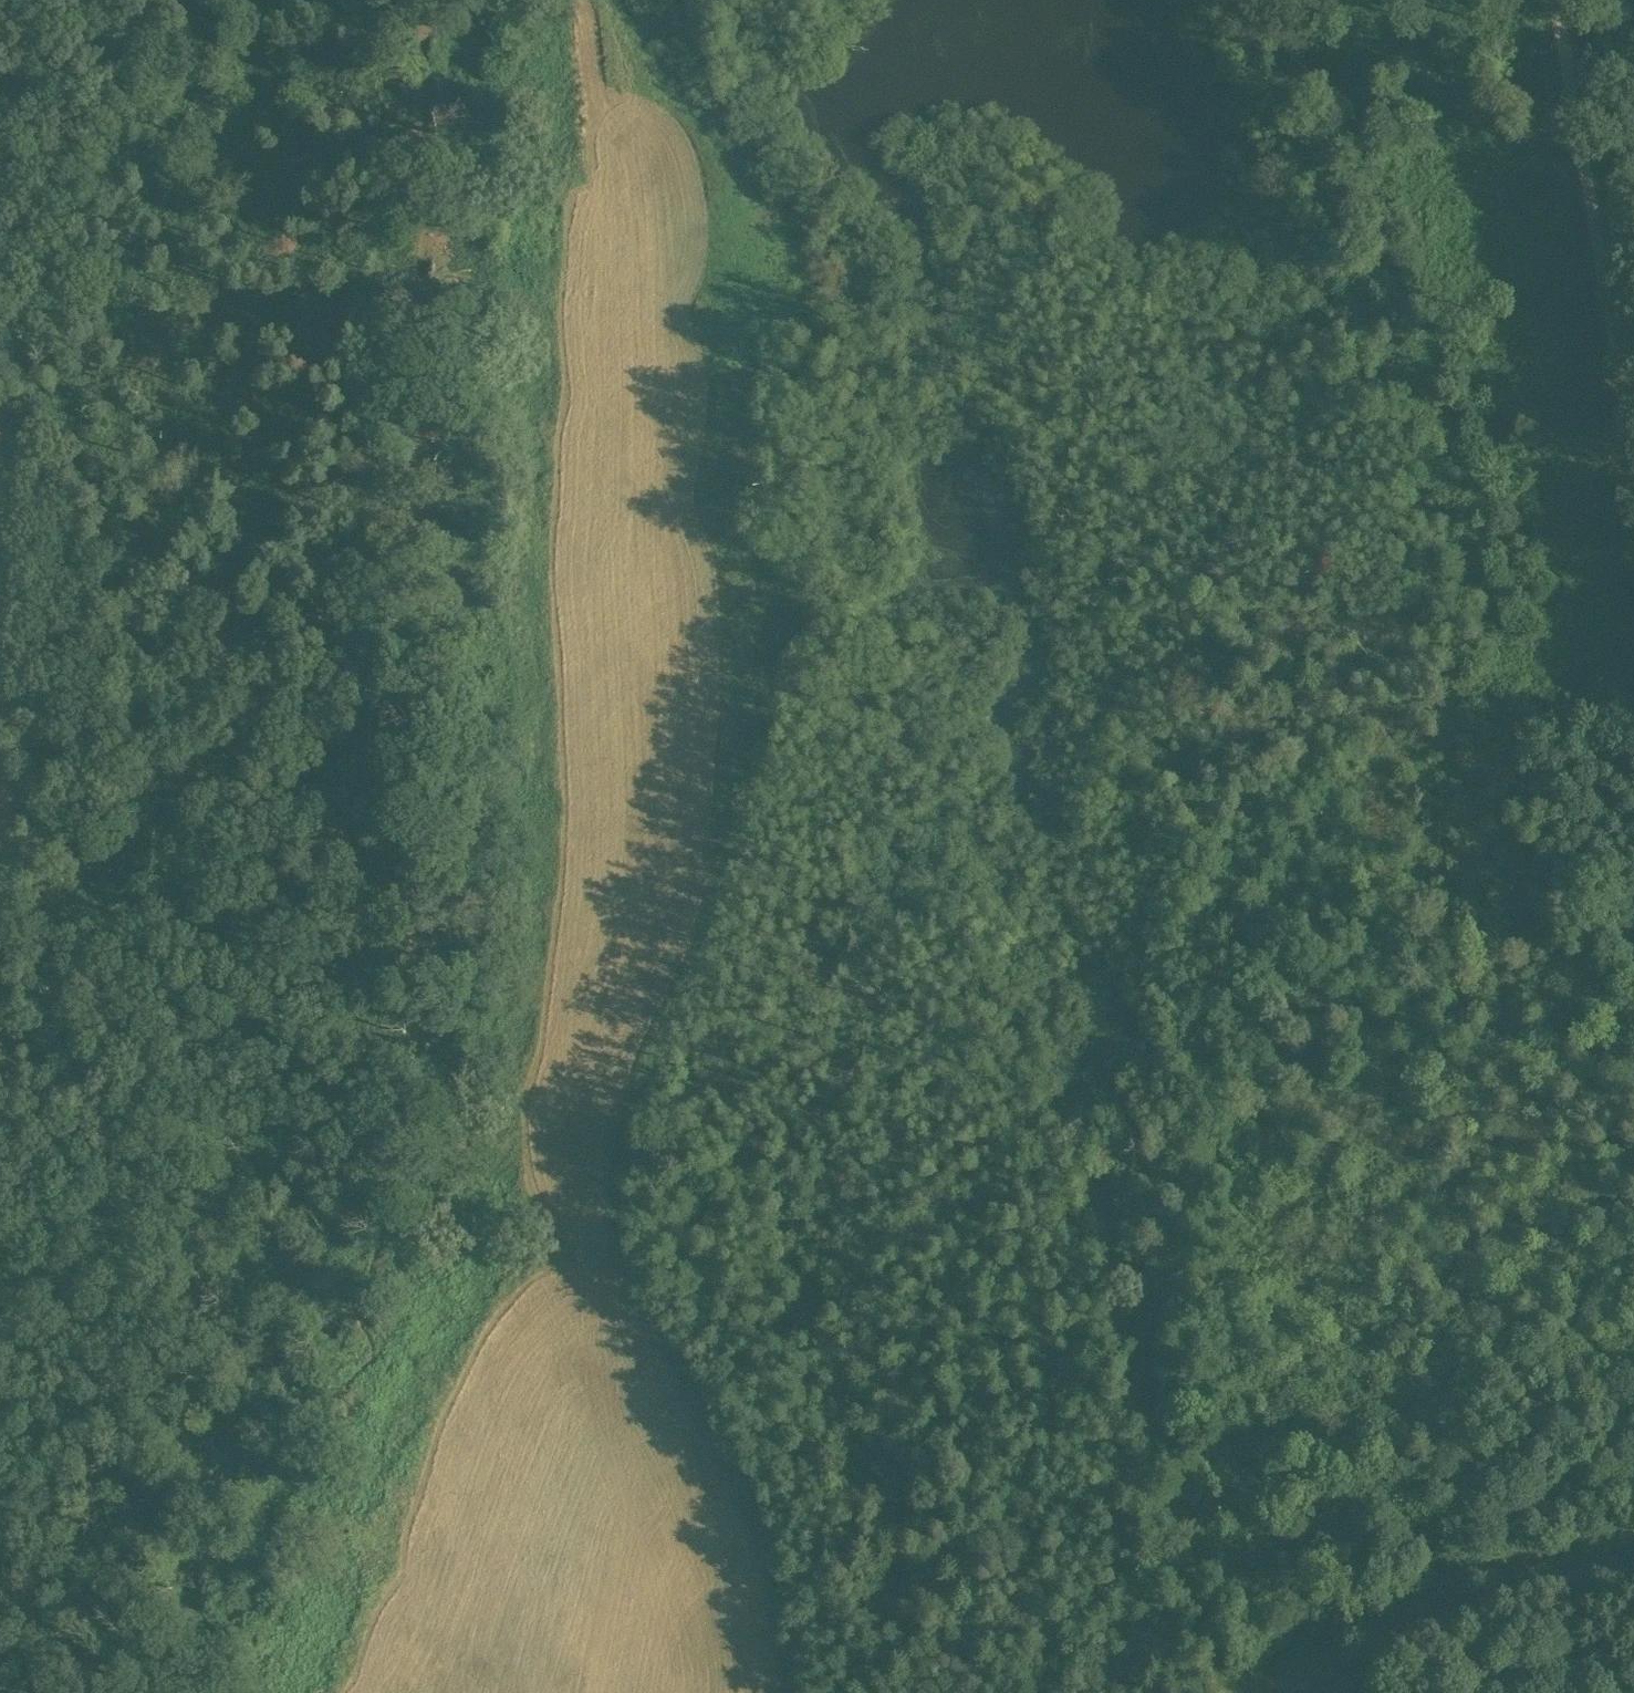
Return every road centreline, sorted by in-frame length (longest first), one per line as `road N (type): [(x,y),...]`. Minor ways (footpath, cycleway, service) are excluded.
road 1 (track): [(1558,0),(1633,465)]

